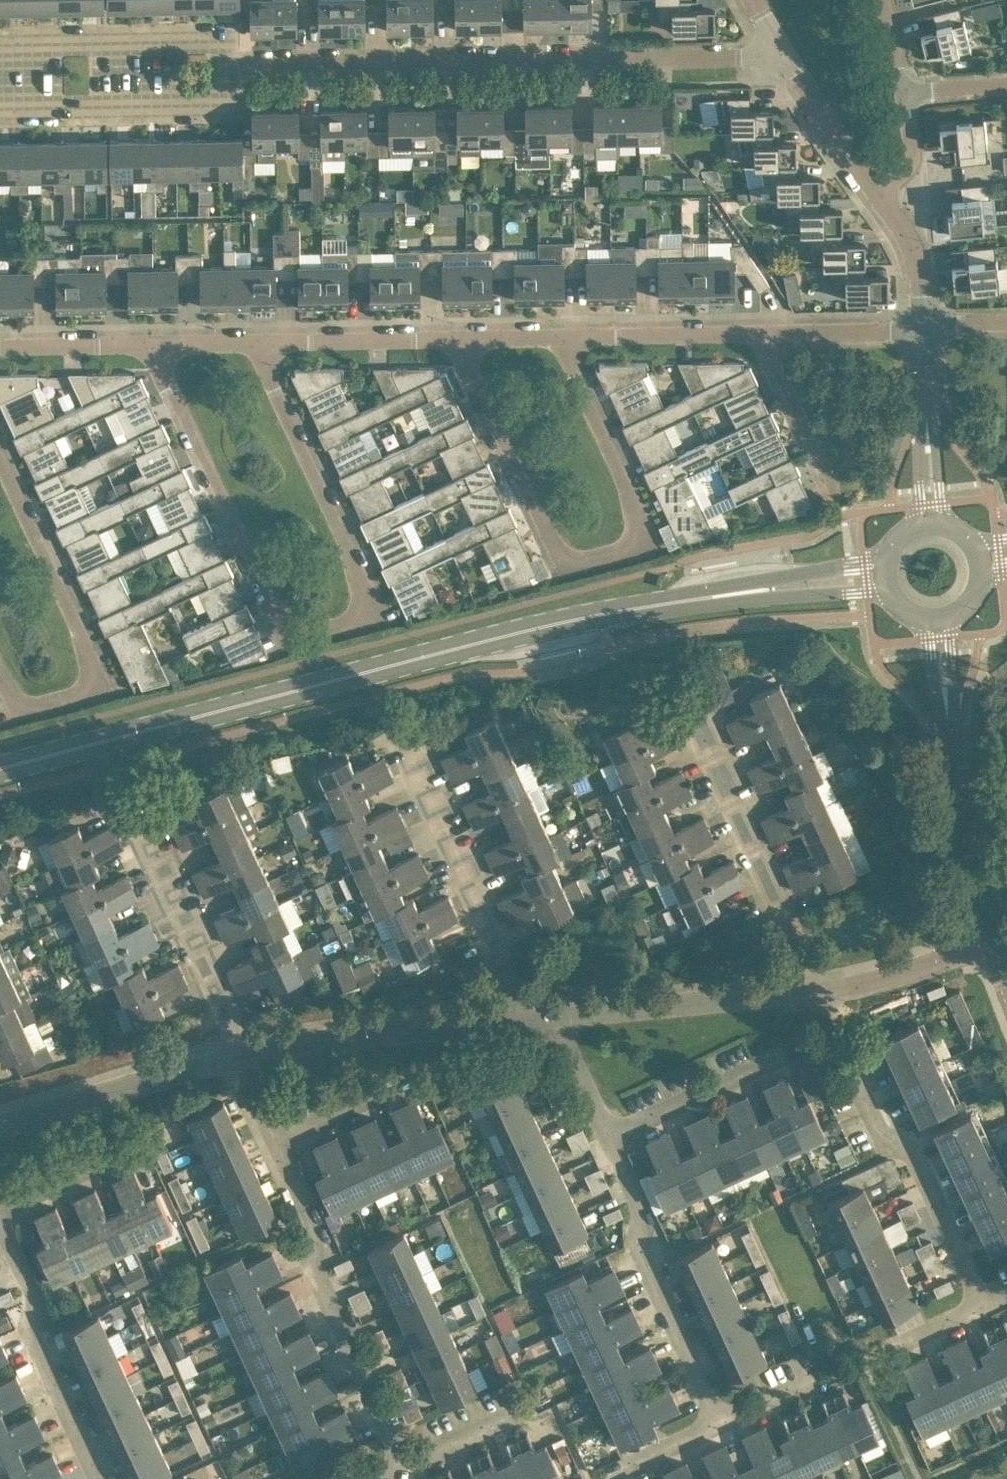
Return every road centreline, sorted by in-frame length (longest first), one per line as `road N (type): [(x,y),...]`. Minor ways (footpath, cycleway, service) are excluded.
road 1 (residential): [(150,343),(292,637),(383,610),(255,340)]
road 2 (tertiary): [(0,764),(646,605)]
road 3 (residential): [(562,336),(654,542),(565,567),(457,338)]
road 4 (residential): [(219,66),(745,55),(778,44)]
road 5 (residential): [(0,669),(18,707),(108,684),(0,454)]
road 6 (residential): [(981,1305),(913,1150),(893,1148),(810,988)]
road 7 (residential): [(407,1463),(315,1271),(318,1231),(278,1136)]
road 8 (residential): [(526,1020),(401,719)]
road 9 (residential): [(810,988),(685,689)]
road 10 (residential): [(722,1419),(636,1245),(645,1212),(610,1135)]
road 11 (residential): [(243,1051),(129,790)]
road 12 (unclassified): [(243,1051),(526,1020)]
road 13 (residential): [(98,1478),(34,1337),(30,1277),(0,1217)]
road 14 (residential): [(0,108),(220,103),(219,66)]
road 15 (unclassified): [(0,1128),(243,1051)]
road 16 (unclassified): [(559,1016),(810,988)]
road 17 (residential): [(219,66),(219,38),(0,42)]
road 18 (tertiary): [(882,558),(646,605)]
road 19 (tertiary): [(646,605),(883,585)]
road 20 (unclassified): [(995,942),(949,730)]
road 21 (residential): [(562,336),(773,332)]
road 22 (residential): [(255,340),(457,338)]
road 23 (unclassified): [(810,988),(848,987),(995,942)]
road 24 (residential): [(878,194),(778,44)]
road 25 (residential): [(610,1135),(768,1060)]
road 26 (residential): [(773,332),(775,363),(829,488)]
road 27 (residential): [(722,1419),(861,1354)]
road 28 (residential): [(773,332),(926,330)]
road 29 (residential): [(0,345),(150,343)]
road 30 (residential): [(926,330),(919,255),(878,194)]
road 31 (residential): [(278,1136),(411,1075)]
road 32 (residential): [(942,520),(926,378)]
road 33 (residential): [(0,1209),(130,1151)]
road 34 (residential): [(926,378),(924,520)]
road 35 (residential): [(407,1463),(532,1404)]
road 36 (residential): [(610,1135),(559,1016)]

